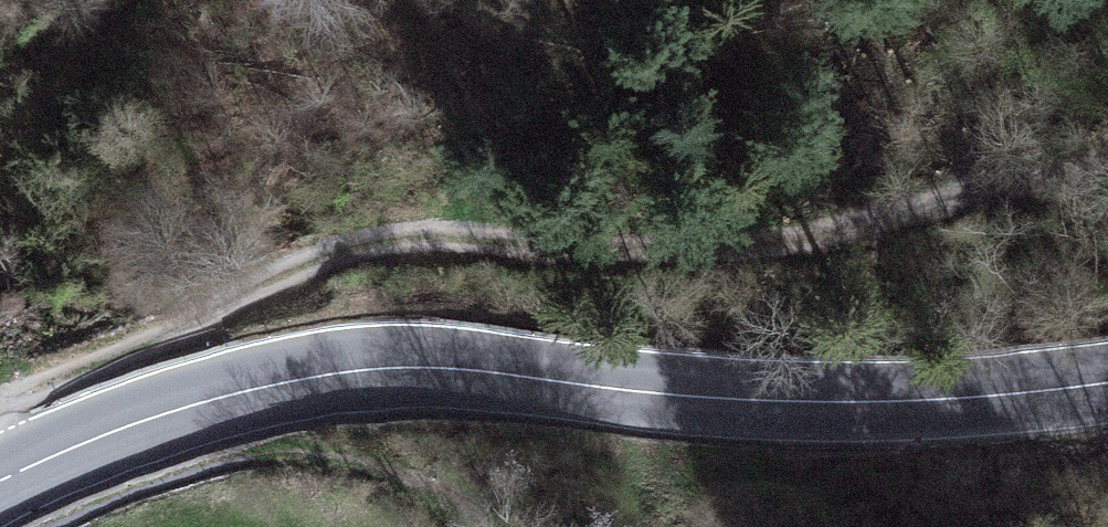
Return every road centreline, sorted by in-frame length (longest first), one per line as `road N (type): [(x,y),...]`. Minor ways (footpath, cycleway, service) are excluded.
road 1 (track): [(0,407),(301,264),(374,240),(772,242),(1107,161)]
road 2 (primary): [(1107,382),(852,401),(740,399),(436,368),(360,371),(204,402),(0,482)]

